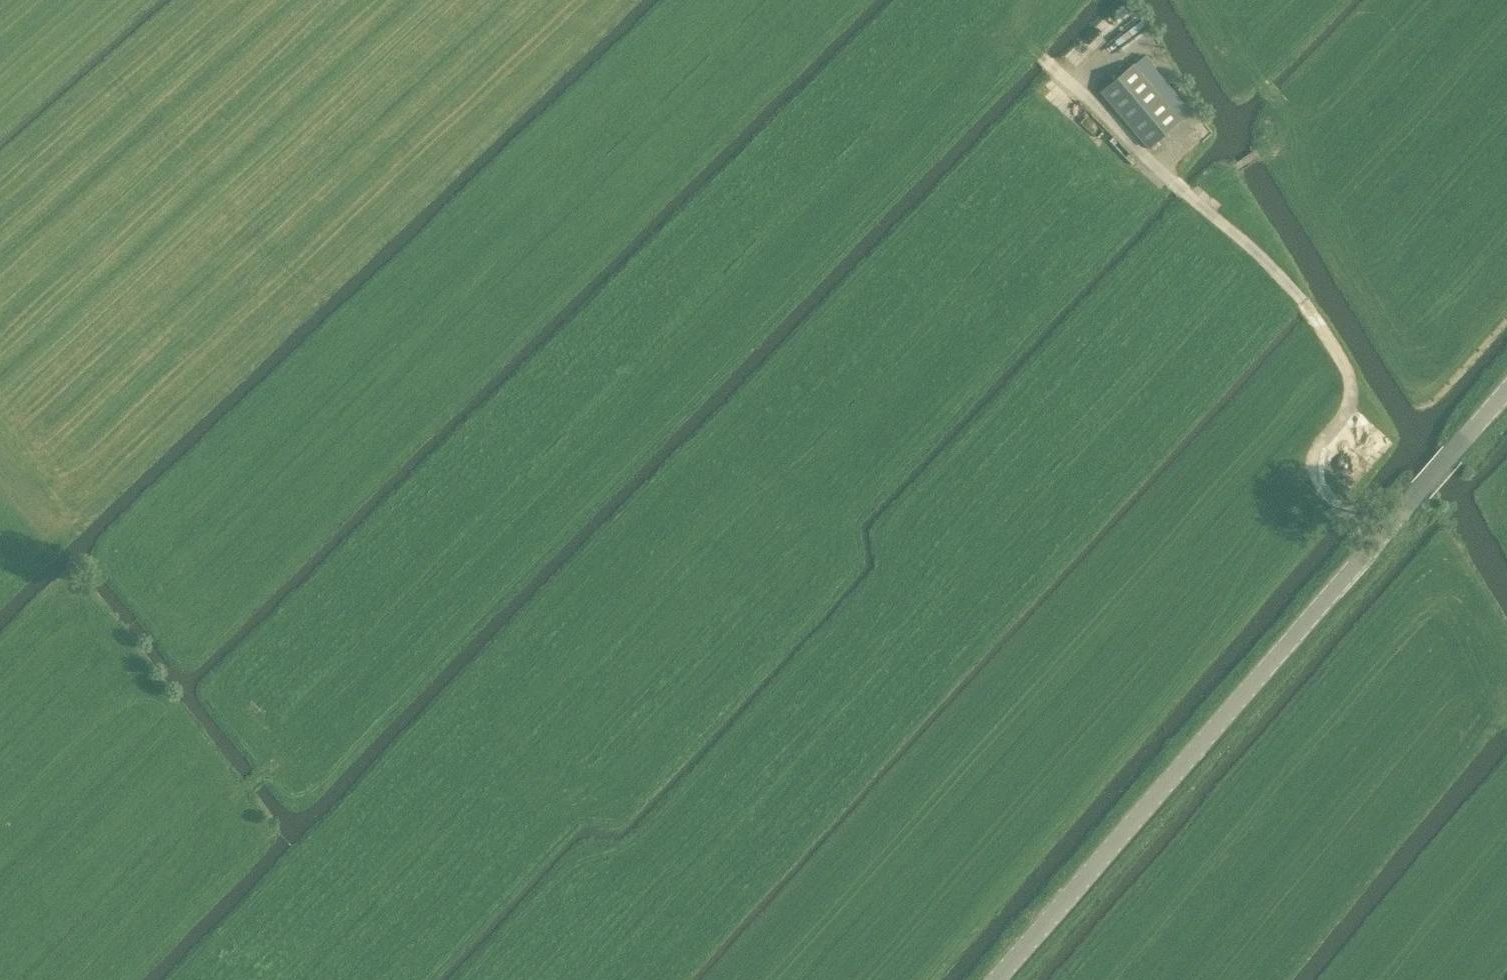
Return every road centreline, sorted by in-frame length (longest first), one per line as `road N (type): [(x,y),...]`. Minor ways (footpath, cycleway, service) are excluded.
road 1 (unclassified): [(988,979),(1506,378)]
road 2 (track): [(1371,534),(1318,472),(1315,444),(1348,411),(1352,371),(1263,229),(1210,209),(1024,28)]

